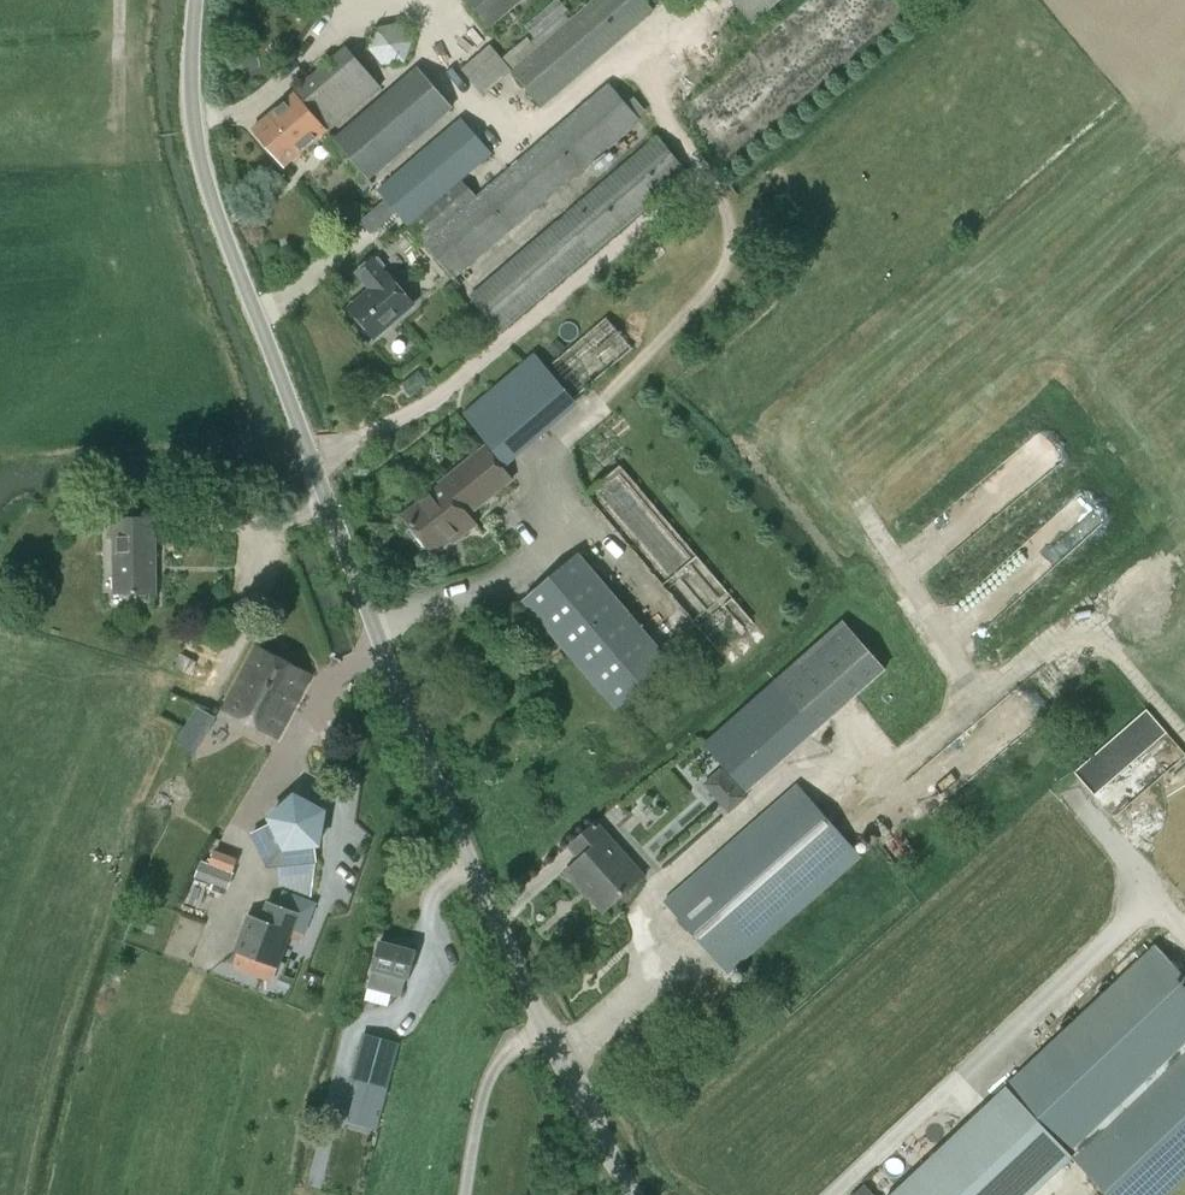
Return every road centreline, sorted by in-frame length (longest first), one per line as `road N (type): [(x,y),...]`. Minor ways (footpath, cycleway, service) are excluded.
road 1 (unclassified): [(635,1194),(544,1031),(473,866),(217,214),(192,114),(196,0)]
road 2 (track): [(1070,627),(1110,646),(1184,731)]

